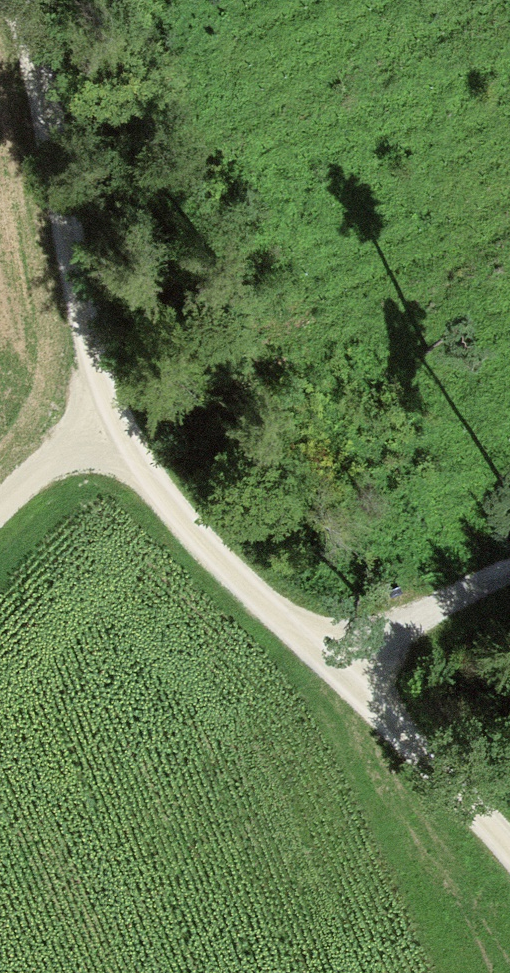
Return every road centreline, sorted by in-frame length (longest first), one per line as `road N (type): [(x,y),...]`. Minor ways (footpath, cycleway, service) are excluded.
road 1 (track): [(94,415),(172,515),(341,663),(509,859)]
road 2 (track): [(18,0),(104,358),(94,415)]
road 3 (track): [(341,663),(393,622),(509,564)]
road 4 (track): [(94,415),(0,512)]

